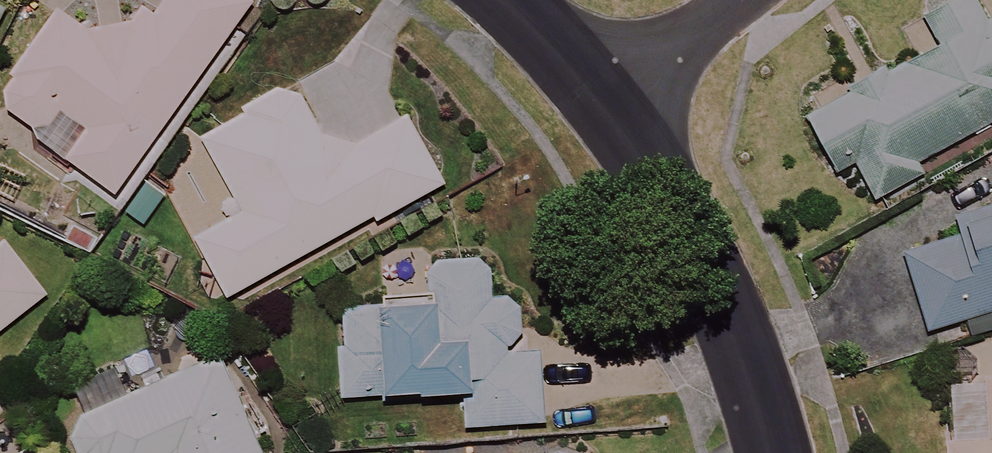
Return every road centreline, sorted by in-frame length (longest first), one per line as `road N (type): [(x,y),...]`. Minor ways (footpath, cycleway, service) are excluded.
road 1 (residential): [(771,452),(745,360),(701,253),(614,91)]
road 2 (residential): [(614,91),(734,0)]
road 3 (residential): [(614,91),(508,0)]

